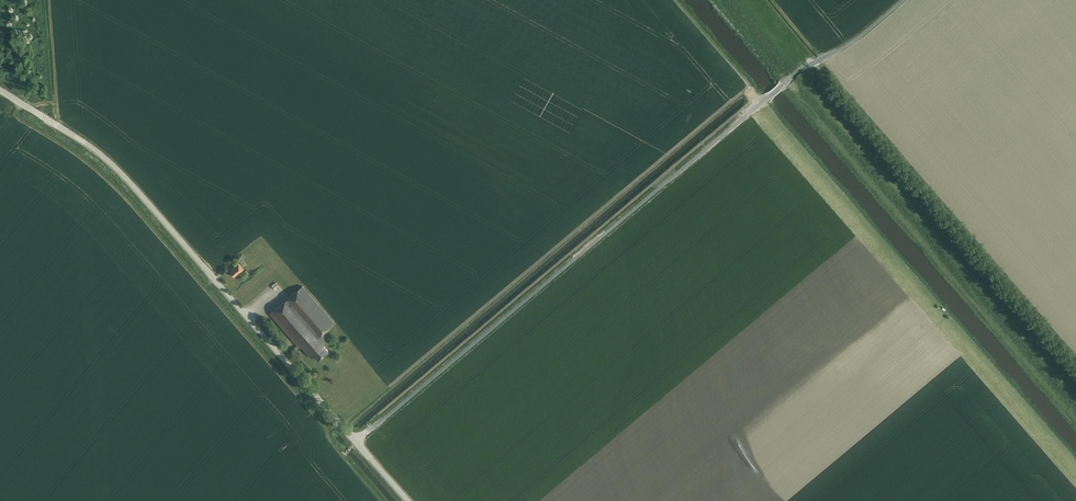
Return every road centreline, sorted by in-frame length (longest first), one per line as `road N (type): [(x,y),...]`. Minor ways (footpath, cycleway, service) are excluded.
road 1 (unclassified): [(357,444),(782,85),(904,0)]
road 2 (tertiary): [(357,444),(122,175),(0,92)]

